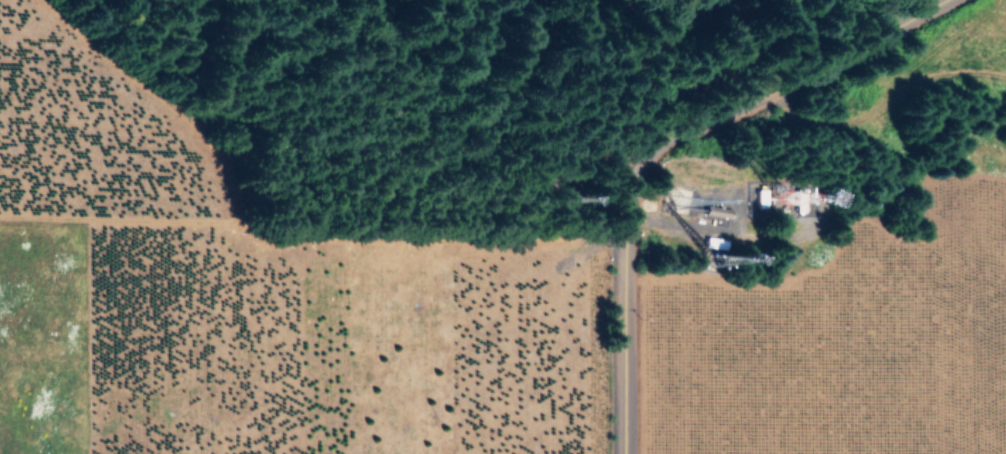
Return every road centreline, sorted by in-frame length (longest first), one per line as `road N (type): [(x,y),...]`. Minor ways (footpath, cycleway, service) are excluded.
road 1 (track): [(634,243),(266,240),(242,217),(224,167),(185,119),(39,0)]
road 2 (tertiary): [(959,0),(827,74),(677,140),(649,166),(631,256),(631,453)]
road 3 (track): [(0,221),(254,233)]

